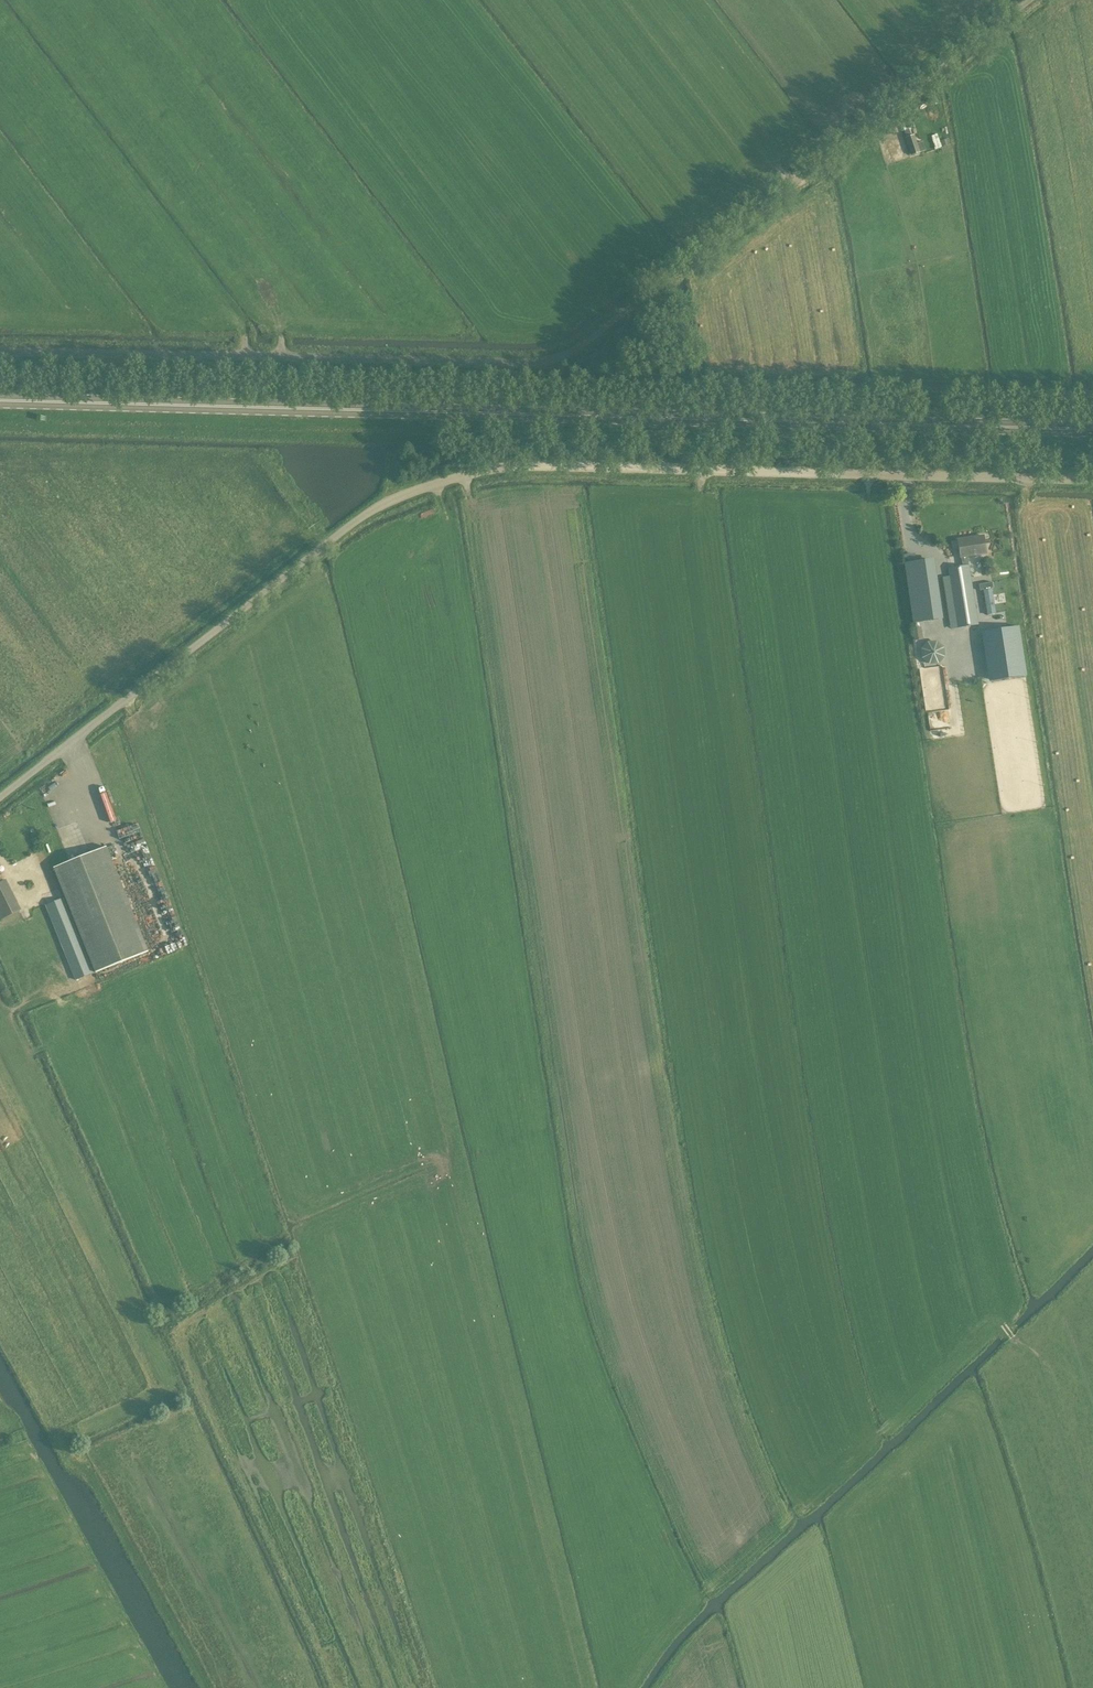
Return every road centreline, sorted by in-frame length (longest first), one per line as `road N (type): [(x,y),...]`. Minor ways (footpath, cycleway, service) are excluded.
road 1 (unclassified): [(0,803),(348,531),(413,493),(486,472),(566,464),(1092,480)]
road 2 (unclassified): [(0,358),(501,372),(567,364),(1033,0)]
road 3 (primary): [(1092,430),(0,403)]

